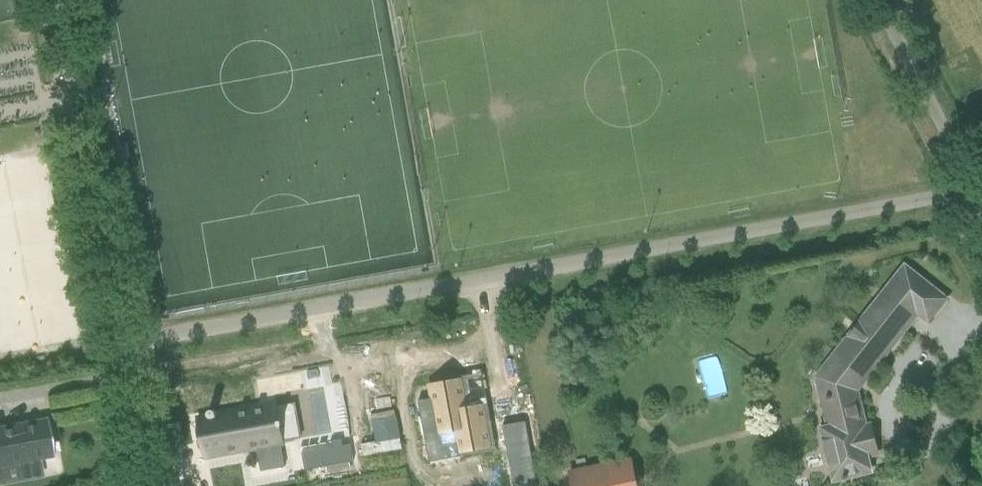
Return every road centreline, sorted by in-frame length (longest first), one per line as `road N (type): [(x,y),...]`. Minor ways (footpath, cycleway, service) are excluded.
road 1 (unclassified): [(142,485),(115,344),(979,195)]

